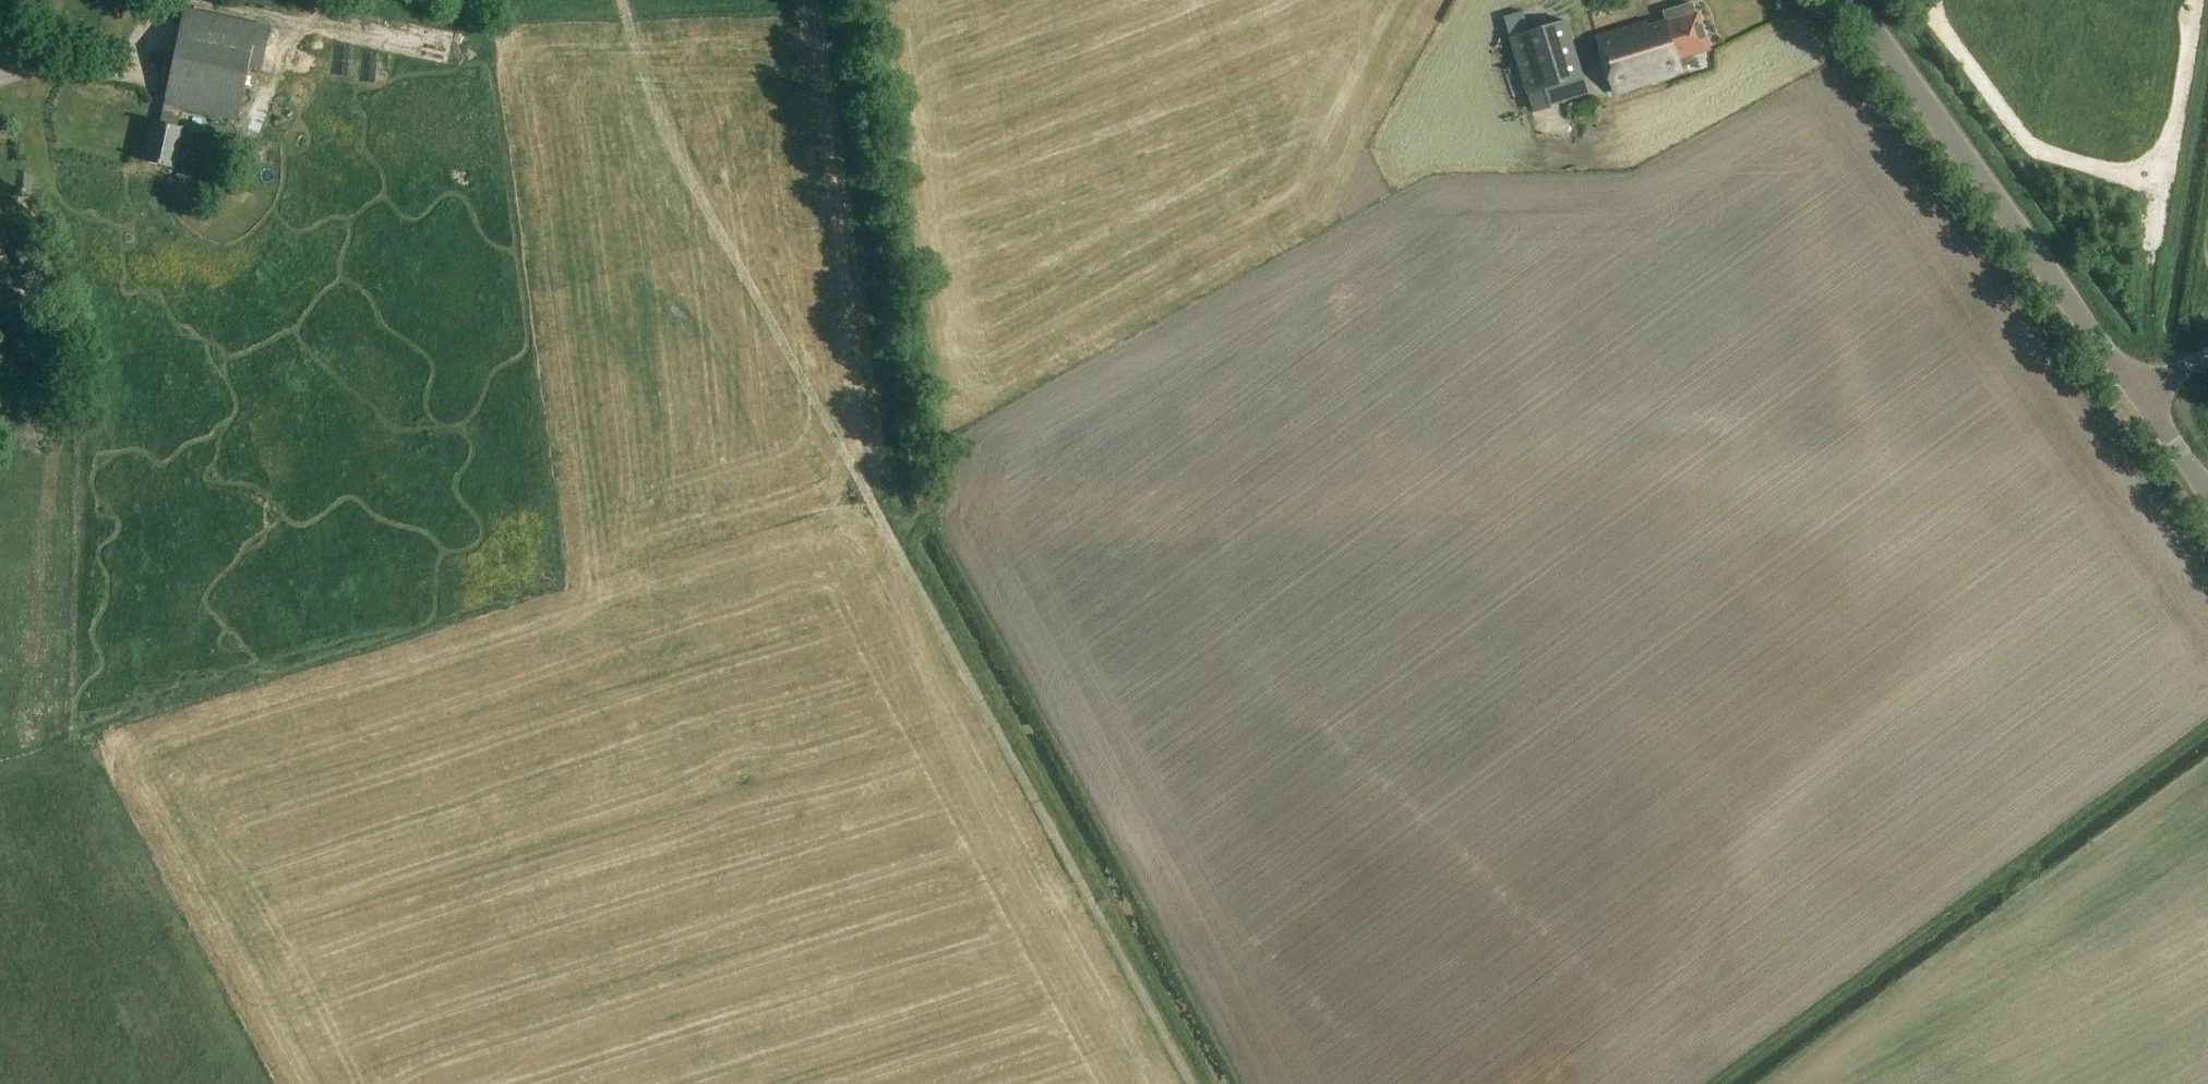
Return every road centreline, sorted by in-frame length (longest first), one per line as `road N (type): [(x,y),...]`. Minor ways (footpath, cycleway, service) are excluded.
road 1 (track): [(620,0),(662,132),(1195,1083)]
road 2 (tertiary): [(2137,394),(1850,0)]
road 3 (tertiary): [(2207,493),(2137,394)]

